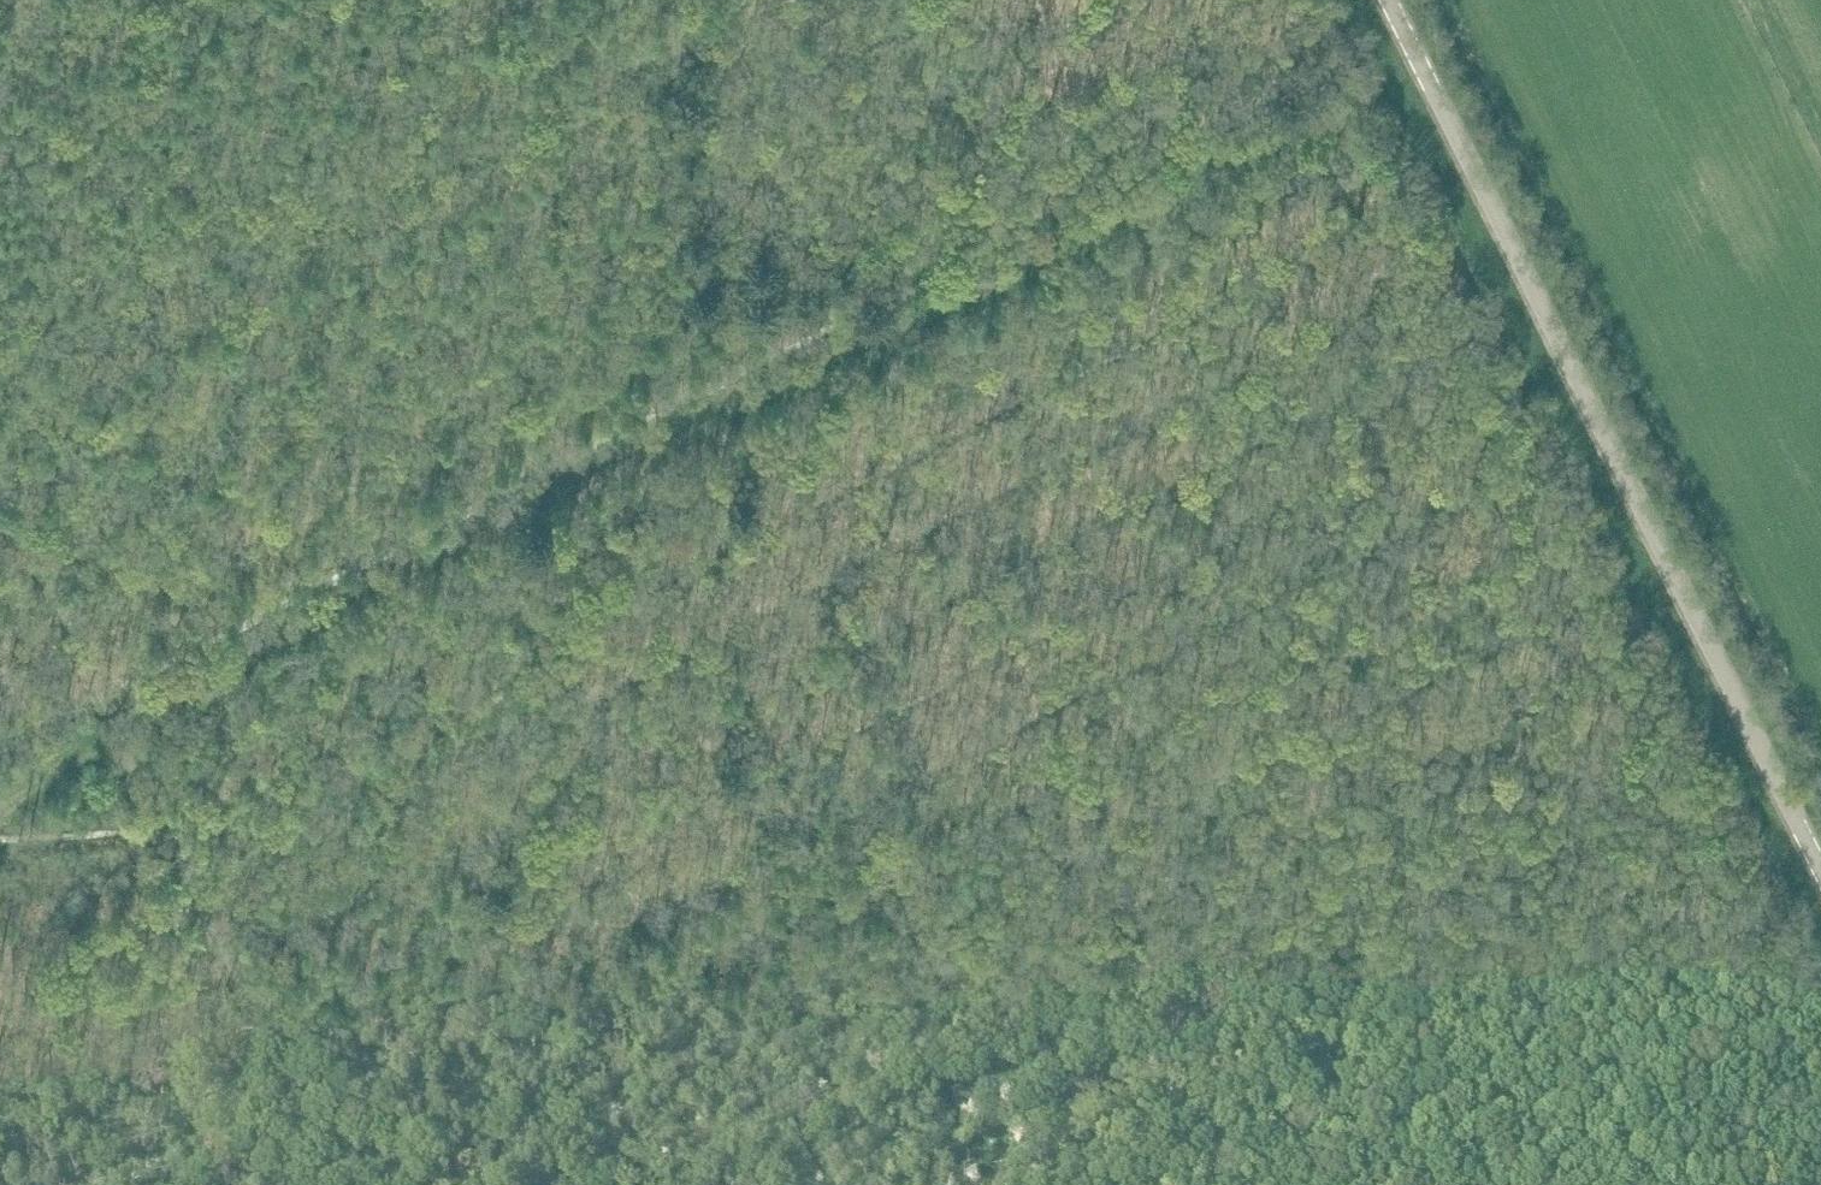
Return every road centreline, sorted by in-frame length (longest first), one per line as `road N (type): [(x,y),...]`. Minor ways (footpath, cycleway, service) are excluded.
road 1 (tertiary): [(1820,869),(1388,0)]

